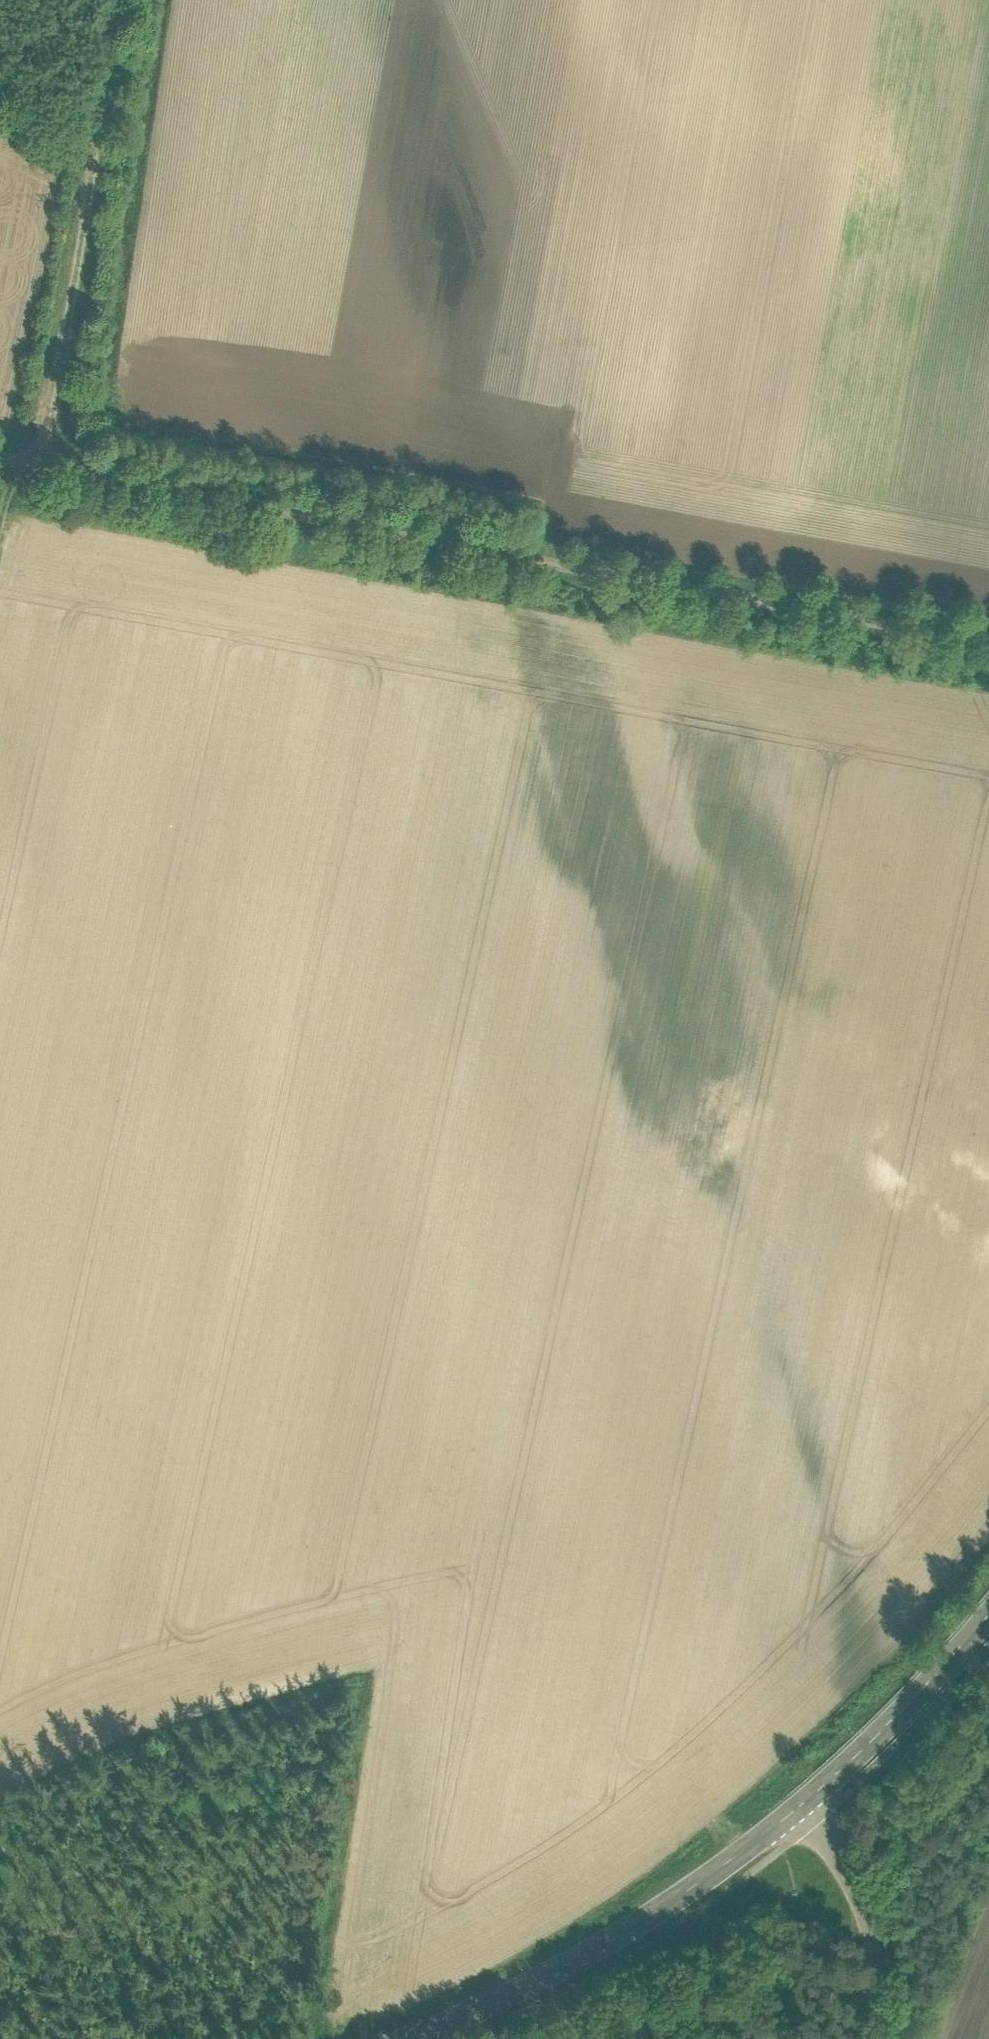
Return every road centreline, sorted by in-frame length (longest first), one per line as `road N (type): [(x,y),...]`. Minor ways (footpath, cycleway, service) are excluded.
road 1 (unclassified): [(0,452),(988,642)]
road 2 (tertiary): [(399,2038),(591,1950),(691,1885),(797,1808),(988,1615)]
road 3 (track): [(111,0),(68,330),(42,460)]

